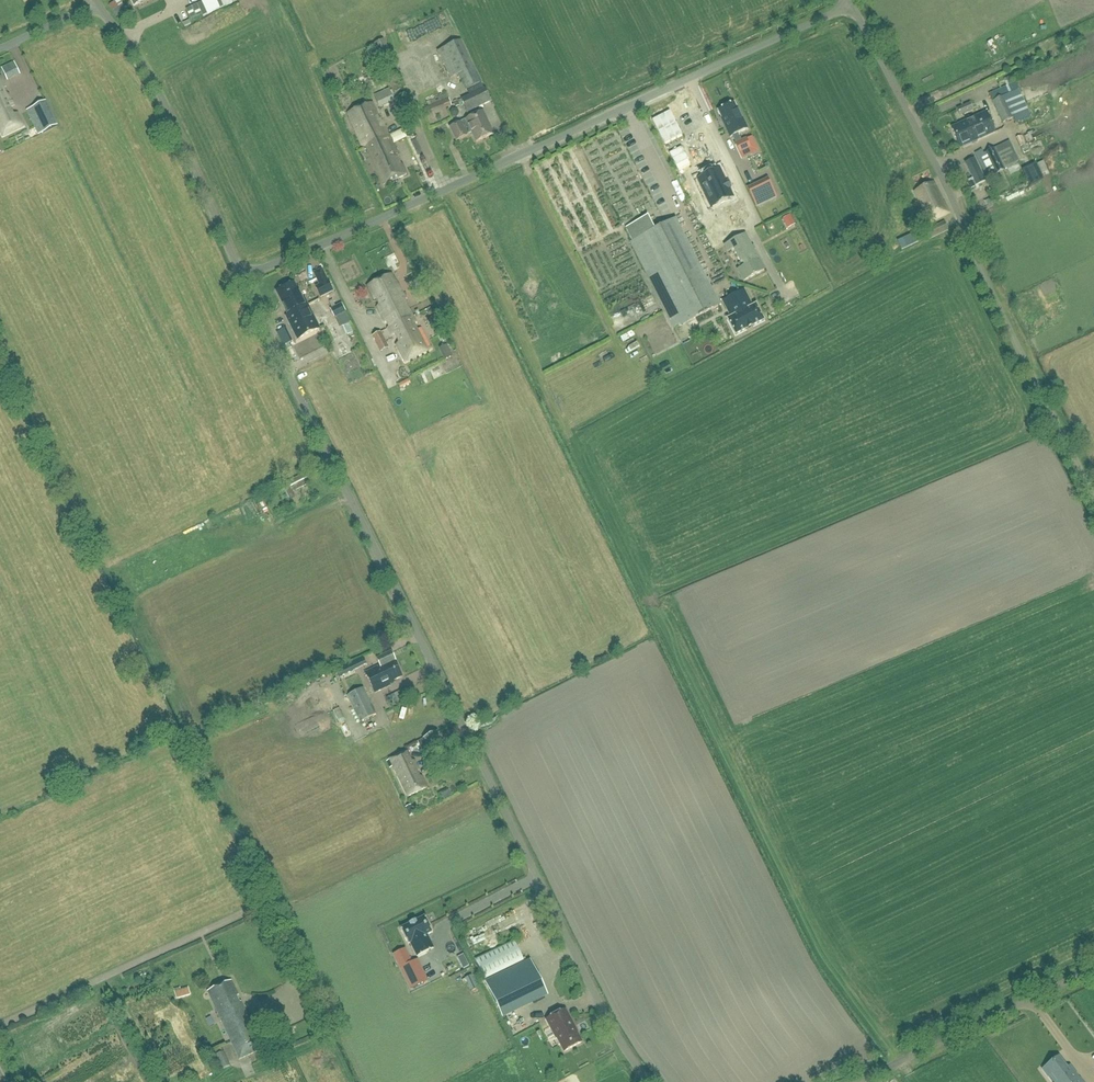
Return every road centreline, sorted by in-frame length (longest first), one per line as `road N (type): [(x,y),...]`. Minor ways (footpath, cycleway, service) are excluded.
road 1 (unclassified): [(648,1081),(616,1036),(241,277)]
road 2 (unclassified): [(241,277),(852,4)]
road 3 (unclassified): [(1093,497),(852,4)]
road 4 (unclassified): [(241,277),(145,66),(95,5)]
road 5 (unclassified): [(858,1081),(1093,968)]

